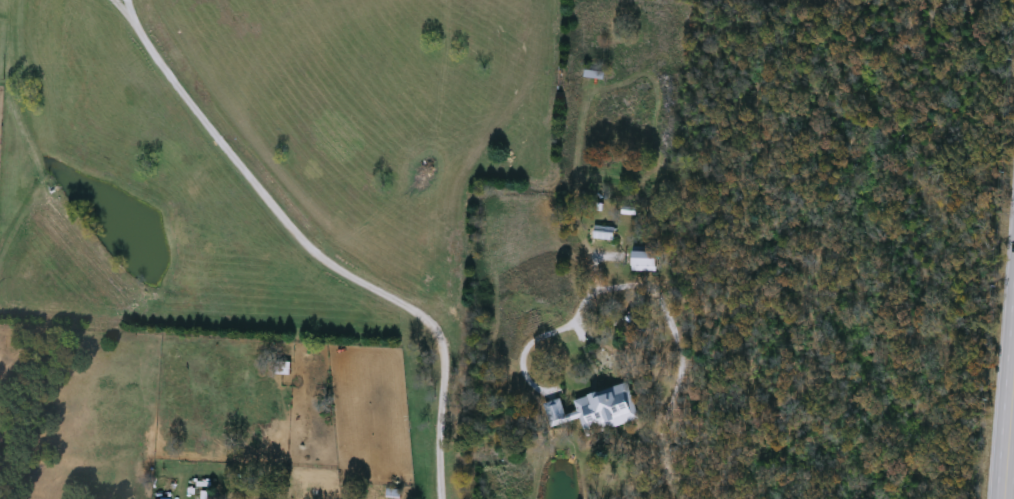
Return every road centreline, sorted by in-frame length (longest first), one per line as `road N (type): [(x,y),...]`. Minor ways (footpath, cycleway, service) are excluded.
road 1 (tertiary): [(1013,277),(1000,498)]

